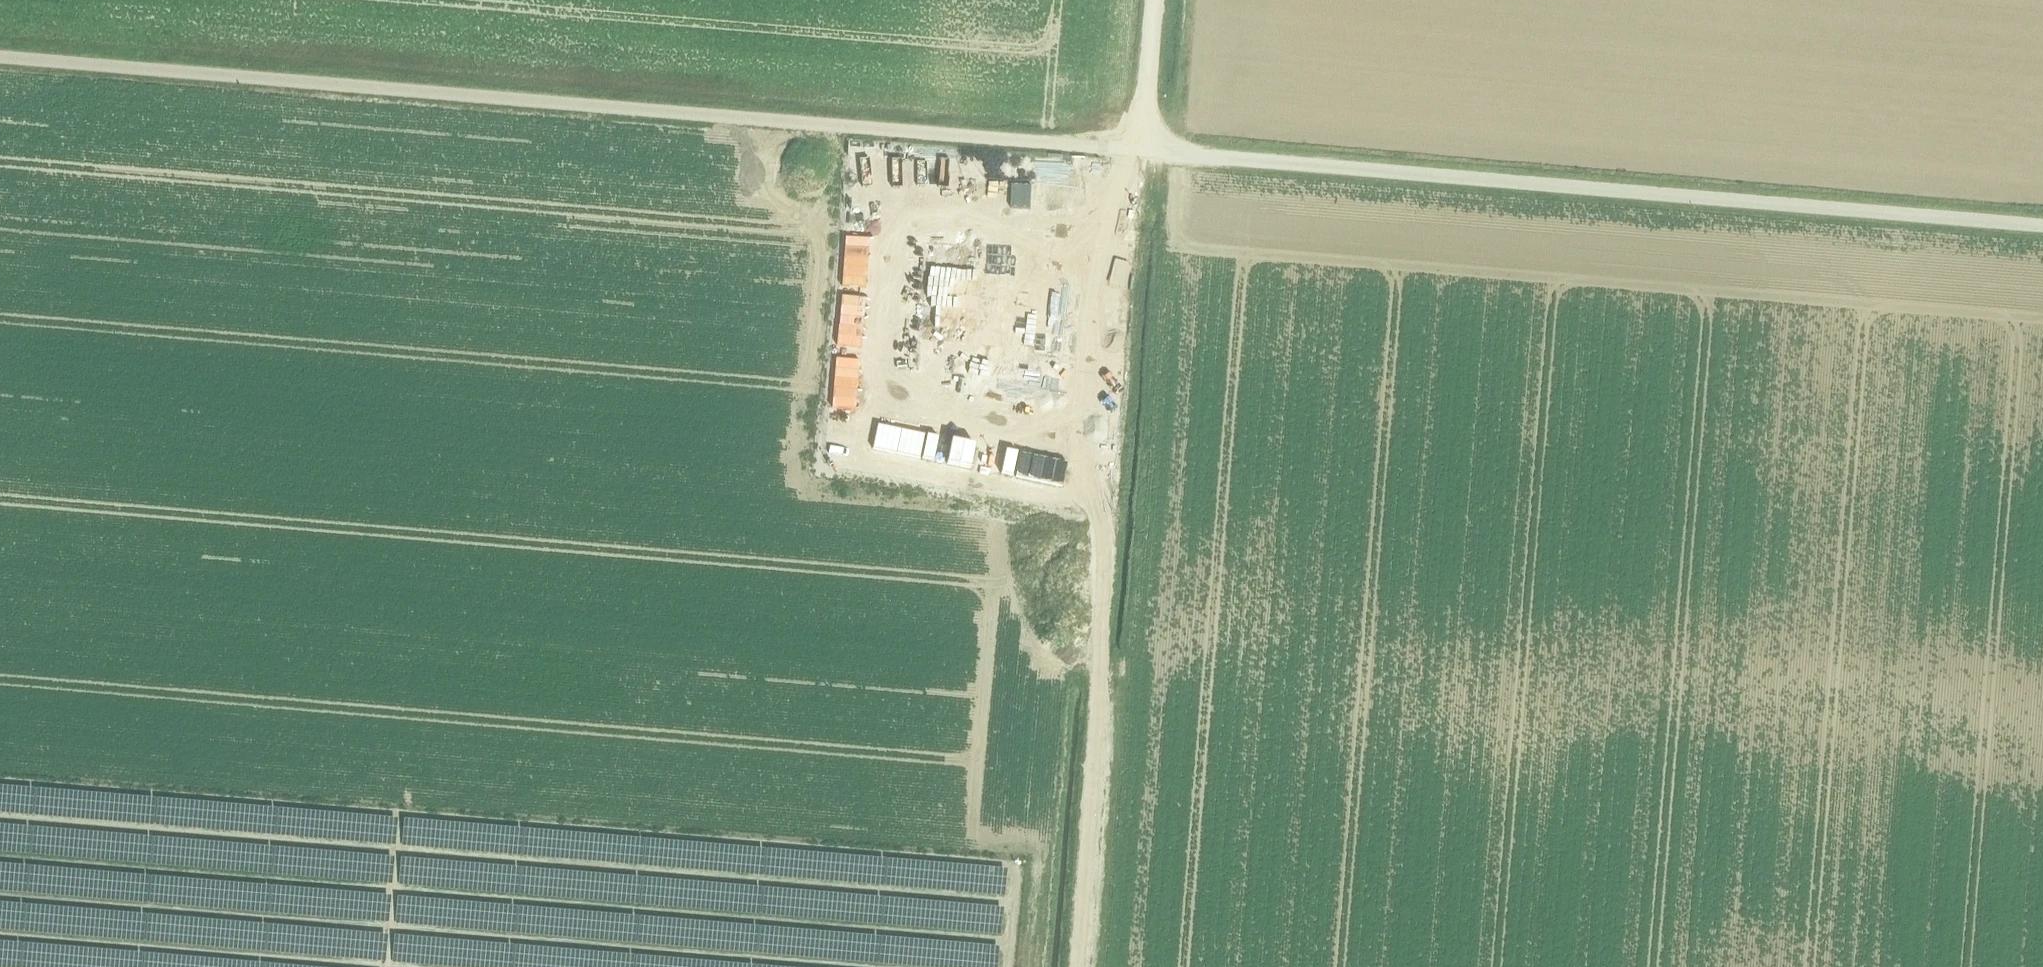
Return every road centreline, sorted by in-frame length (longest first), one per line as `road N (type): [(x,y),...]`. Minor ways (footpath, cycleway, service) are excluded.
road 1 (unclassified): [(1143,152),(0,57)]
road 2 (unclassified): [(2042,228),(1143,152)]
road 3 (unclassified): [(1143,152),(1156,0)]

